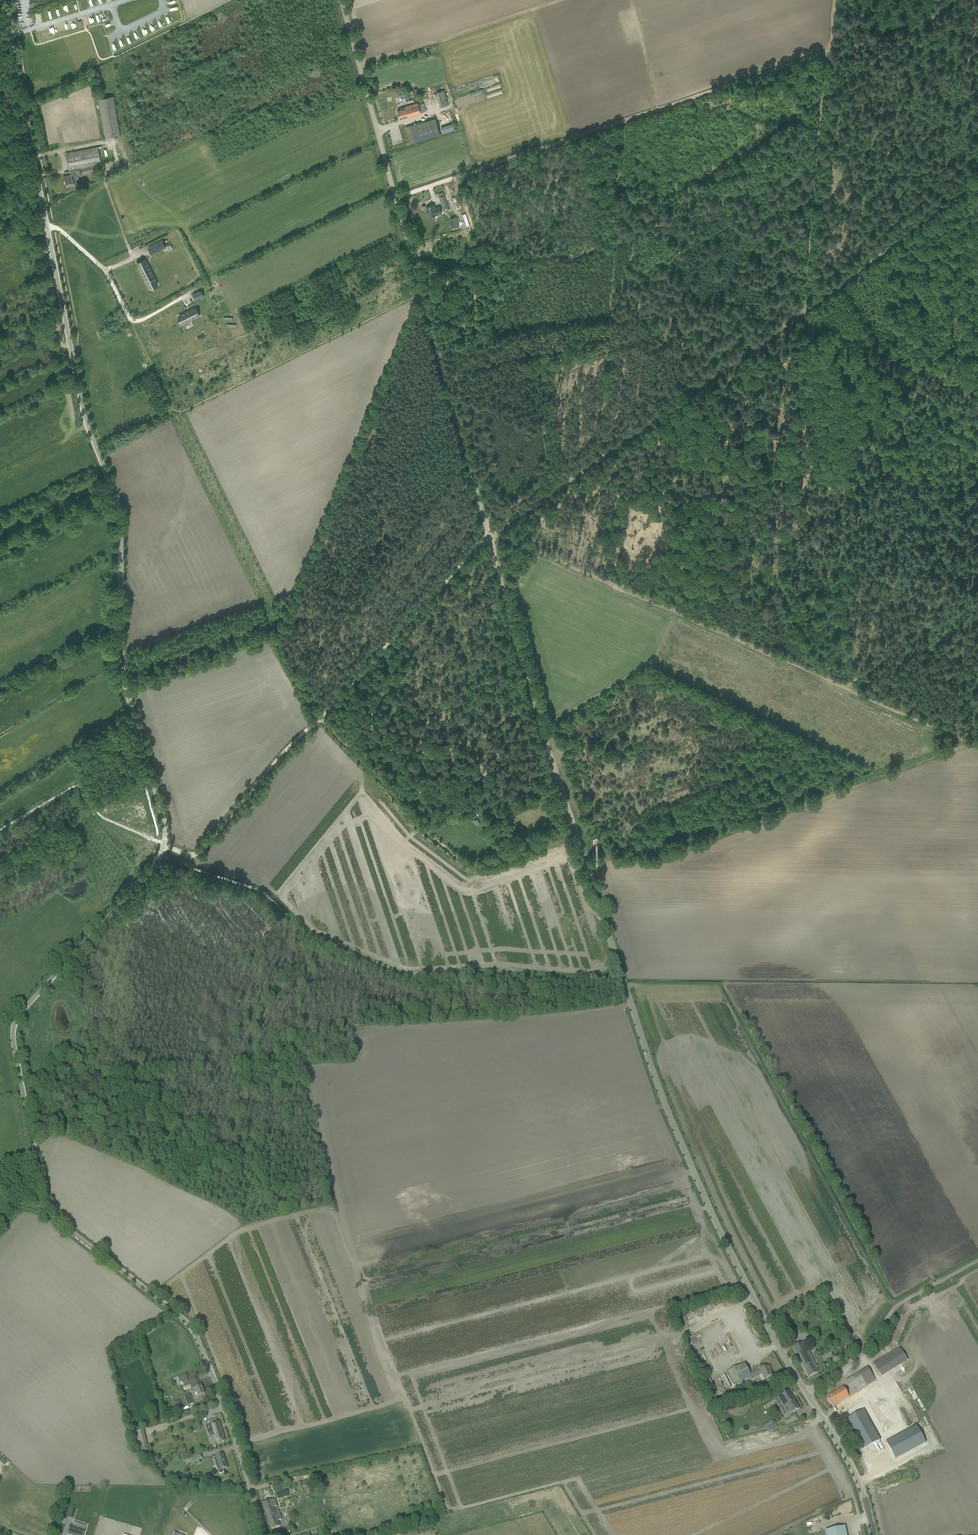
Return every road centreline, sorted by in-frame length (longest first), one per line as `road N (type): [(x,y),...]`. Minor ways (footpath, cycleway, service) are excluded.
road 1 (tertiary): [(264,1534),(196,1338),(49,1210),(12,1040),(17,1018),(159,860),(165,839),(121,660),(117,505),(85,422),(3,0)]
road 2 (unclassified): [(805,1392),(703,1195),(619,971),(549,751),(341,0)]
road 3 (track): [(976,742),(487,532)]
road 4 (track): [(827,51),(395,196)]
road 5 (track): [(594,1534),(558,1483),(455,1510),(444,1504),(360,1282)]
road 6 (track): [(977,742),(671,854),(586,866)]
road 7 (track): [(805,308),(487,532)]
road 8 (track): [(360,1282),(703,1195)]
road 9 (track): [(246,1441),(181,1275),(239,1230),(320,1207)]
road 10 (track): [(279,647),(395,487),(444,372)]
road 11 (track): [(574,830),(473,867),(421,829),(320,718)]
road 12 (track): [(813,178),(611,285),(609,318)]
road 13 (track): [(320,718),(487,532)]
road 14 (unclassified): [(805,1392),(855,1364),(909,1296),(977,1260)]
road 15 (track): [(977,183),(805,308)]
road 16 (track): [(977,386),(805,308)]
road 17 (track): [(191,855),(320,718)]
road 18 (track): [(403,1400),(237,1443)]
road 19 (track): [(270,633),(124,679)]
road 20 (track): [(813,178),(805,308)]
road 21 (unclassified): [(866,1501),(805,1392)]

